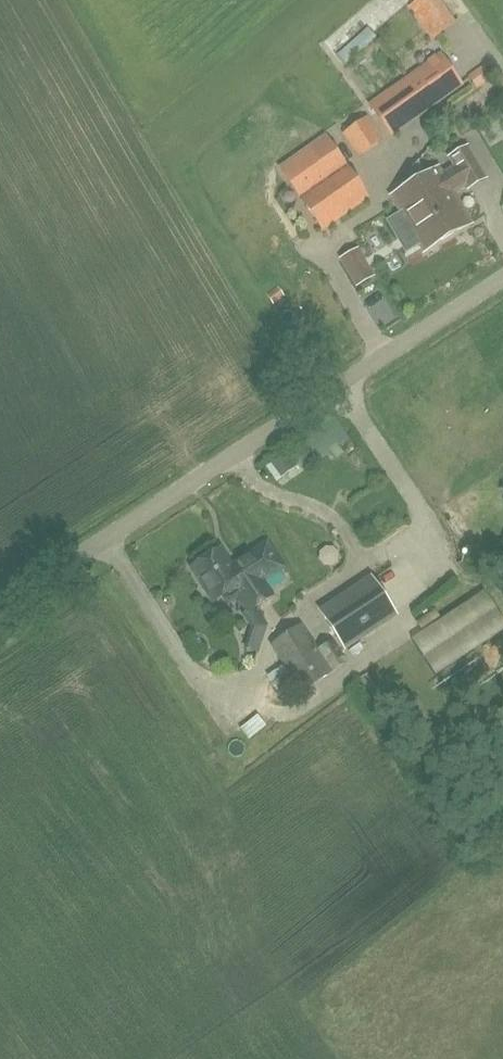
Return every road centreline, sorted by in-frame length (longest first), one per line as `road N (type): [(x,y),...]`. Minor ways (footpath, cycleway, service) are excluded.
road 1 (unclassified): [(0,607),(502,274)]

